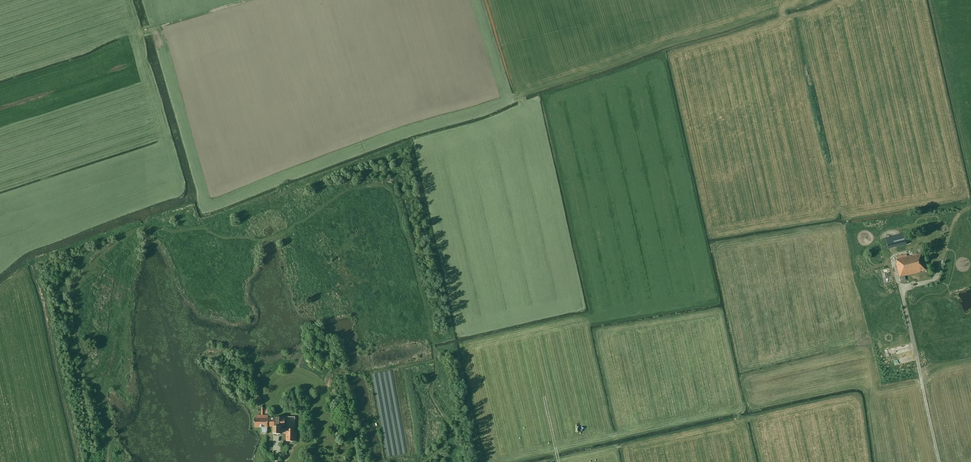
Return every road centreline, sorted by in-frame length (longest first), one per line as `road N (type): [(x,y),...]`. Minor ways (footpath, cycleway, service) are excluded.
road 1 (track): [(901,288),(935,280),(955,220),(970,207)]

